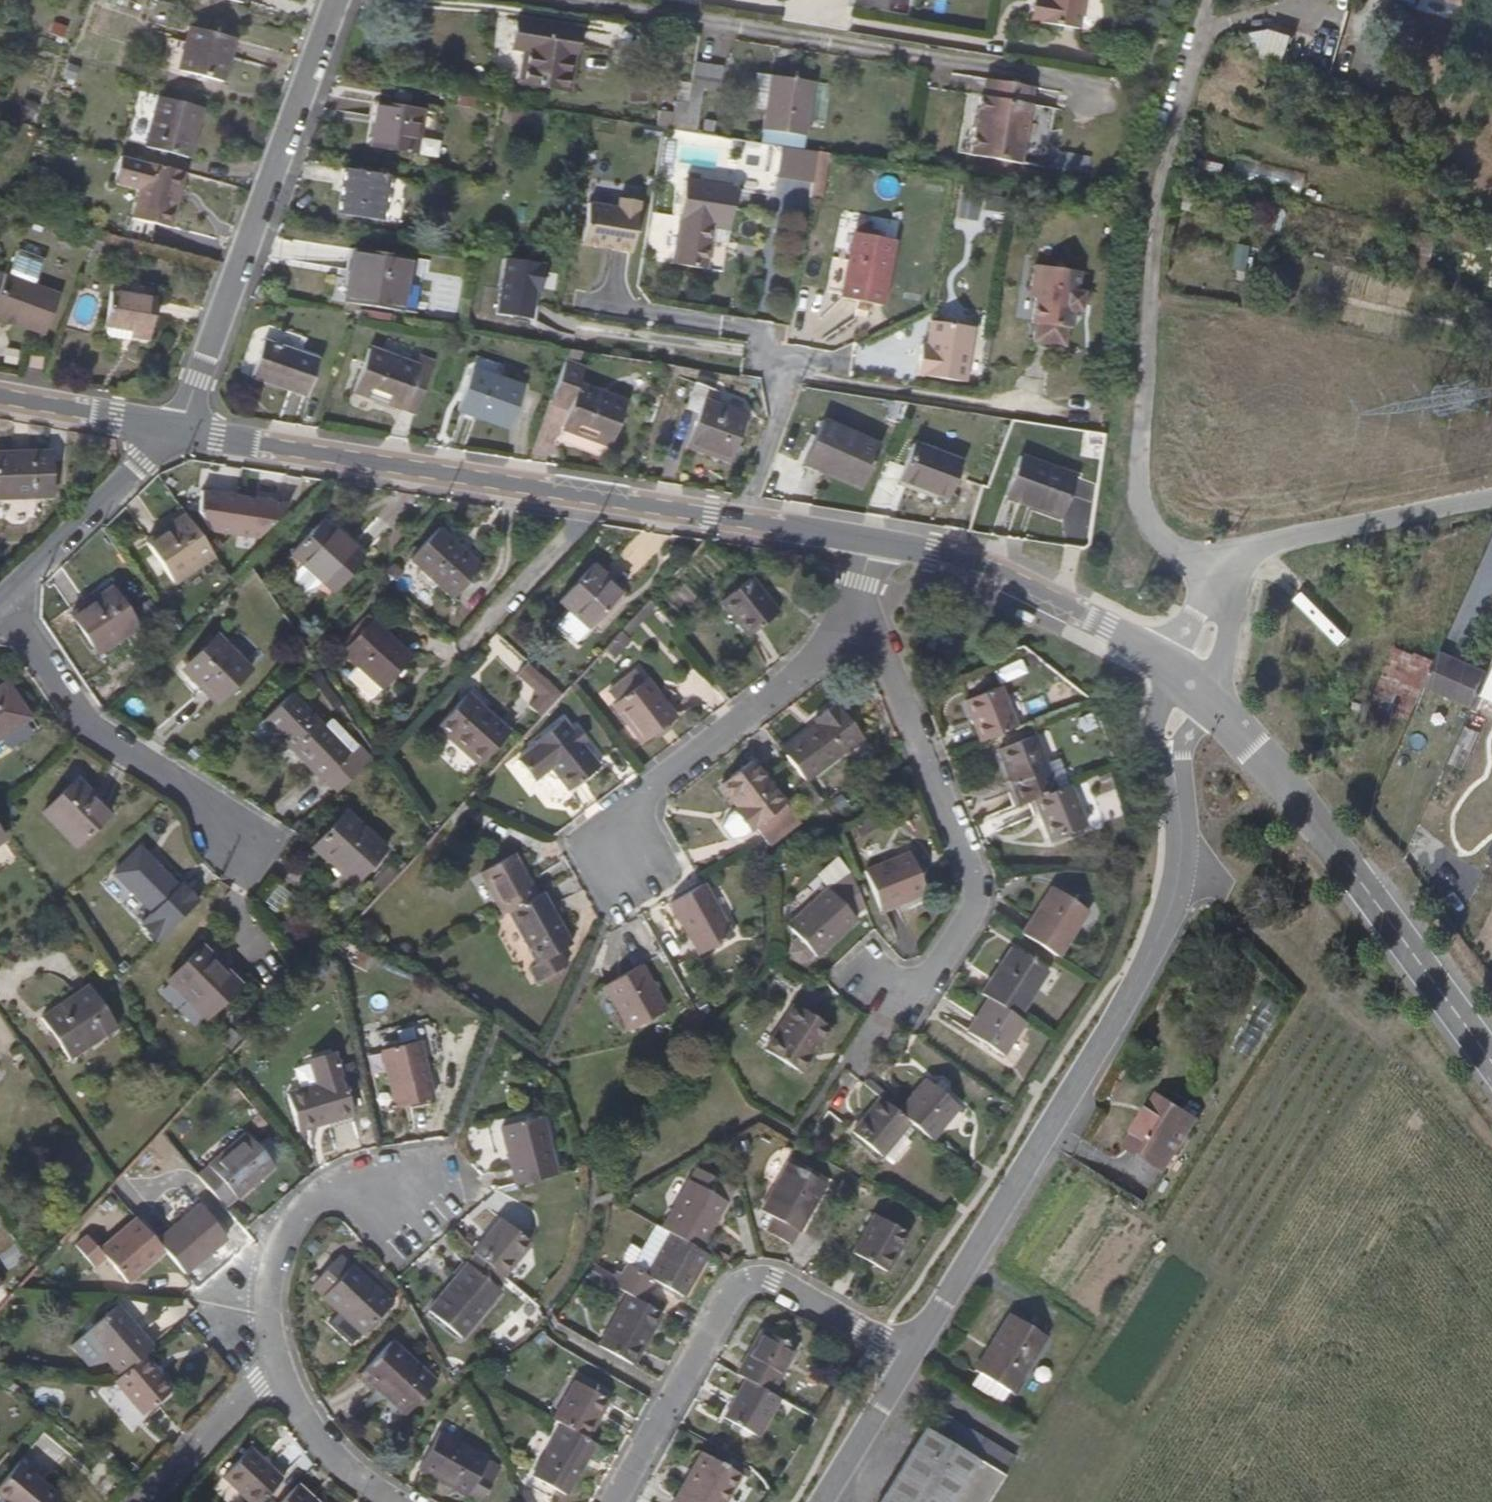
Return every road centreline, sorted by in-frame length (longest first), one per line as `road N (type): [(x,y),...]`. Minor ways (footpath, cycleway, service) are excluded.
road 1 (track): [(1208,588),(1148,523),(1140,487),(1171,131),(1218,0)]
road 2 (residential): [(910,1357),(1158,940),(1179,875),(1180,807)]
road 3 (tertiary): [(177,430),(743,519)]
road 4 (tertiary): [(1207,698),(1354,873),(1491,1061)]
road 5 (residential): [(177,430),(335,0)]
road 6 (residential): [(612,1501),(726,1297),(791,1284),(910,1357)]
road 7 (residential): [(871,622),(979,896),(920,989),(889,995)]
road 8 (residential): [(1,598),(94,730),(256,839)]
road 9 (residential): [(871,622),(840,637),(650,786),(628,861)]
road 10 (tertiary): [(870,539),(1017,576),(1170,663)]
road 11 (residential): [(426,1178),(336,1187),(301,1211),(281,1239),(271,1276),(282,1371)]
road 12 (unclassified): [(1242,562),(1291,538),(1491,497)]
road 13 (residential): [(177,430),(1,598)]
road 14 (residential): [(145,1501),(257,1386),(282,1371)]
road 15 (tertiary): [(0,397),(177,430)]
road 16 (residential): [(282,1371),(316,1435),(354,1476),(397,1501)]
road 17 (residential): [(823,1501),(910,1357)]
road 18 (residential): [(743,519),(778,418),(780,364)]
road 19 (residential): [(1180,807),(1155,749),(1170,663)]
road 20 (residential): [(1207,698),(1242,562)]
road 21 (tertiary): [(743,519),(870,539)]
road 22 (unclassified): [(1170,663),(1208,588),(1242,562)]

